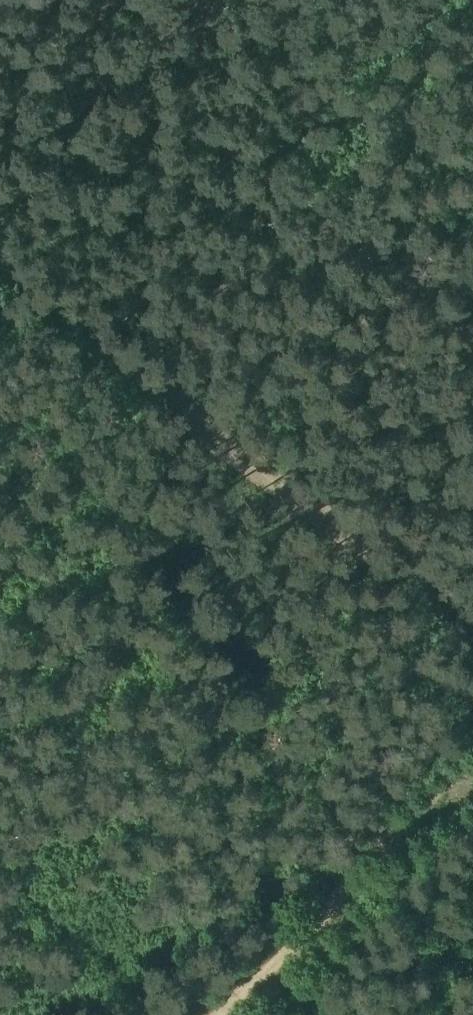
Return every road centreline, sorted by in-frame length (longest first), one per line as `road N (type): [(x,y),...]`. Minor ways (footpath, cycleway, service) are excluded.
road 1 (track): [(214,1014),(472,763)]

